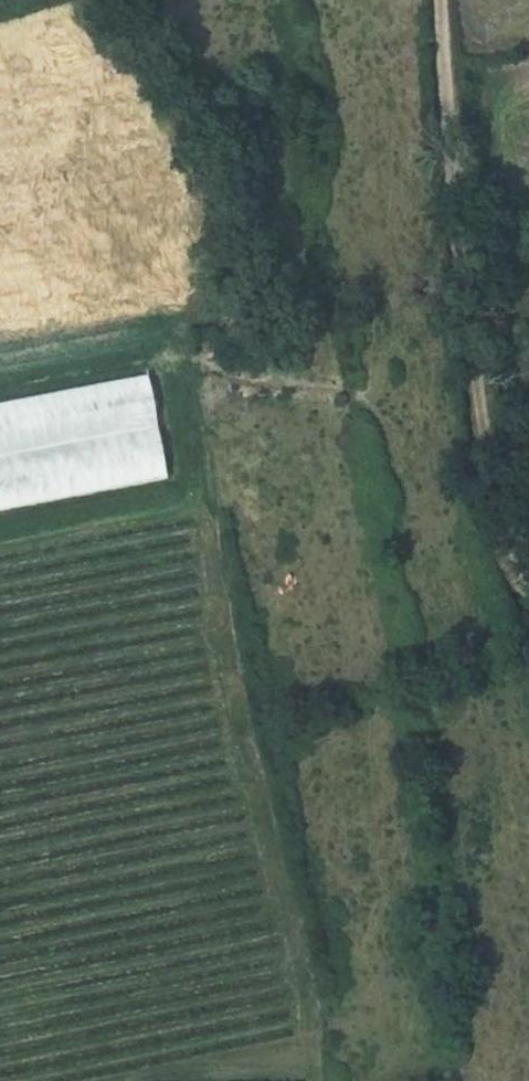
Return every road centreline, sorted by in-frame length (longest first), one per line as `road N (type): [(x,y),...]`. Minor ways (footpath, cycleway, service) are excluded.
road 1 (track): [(439,0),(455,288),(503,557),(528,608)]

